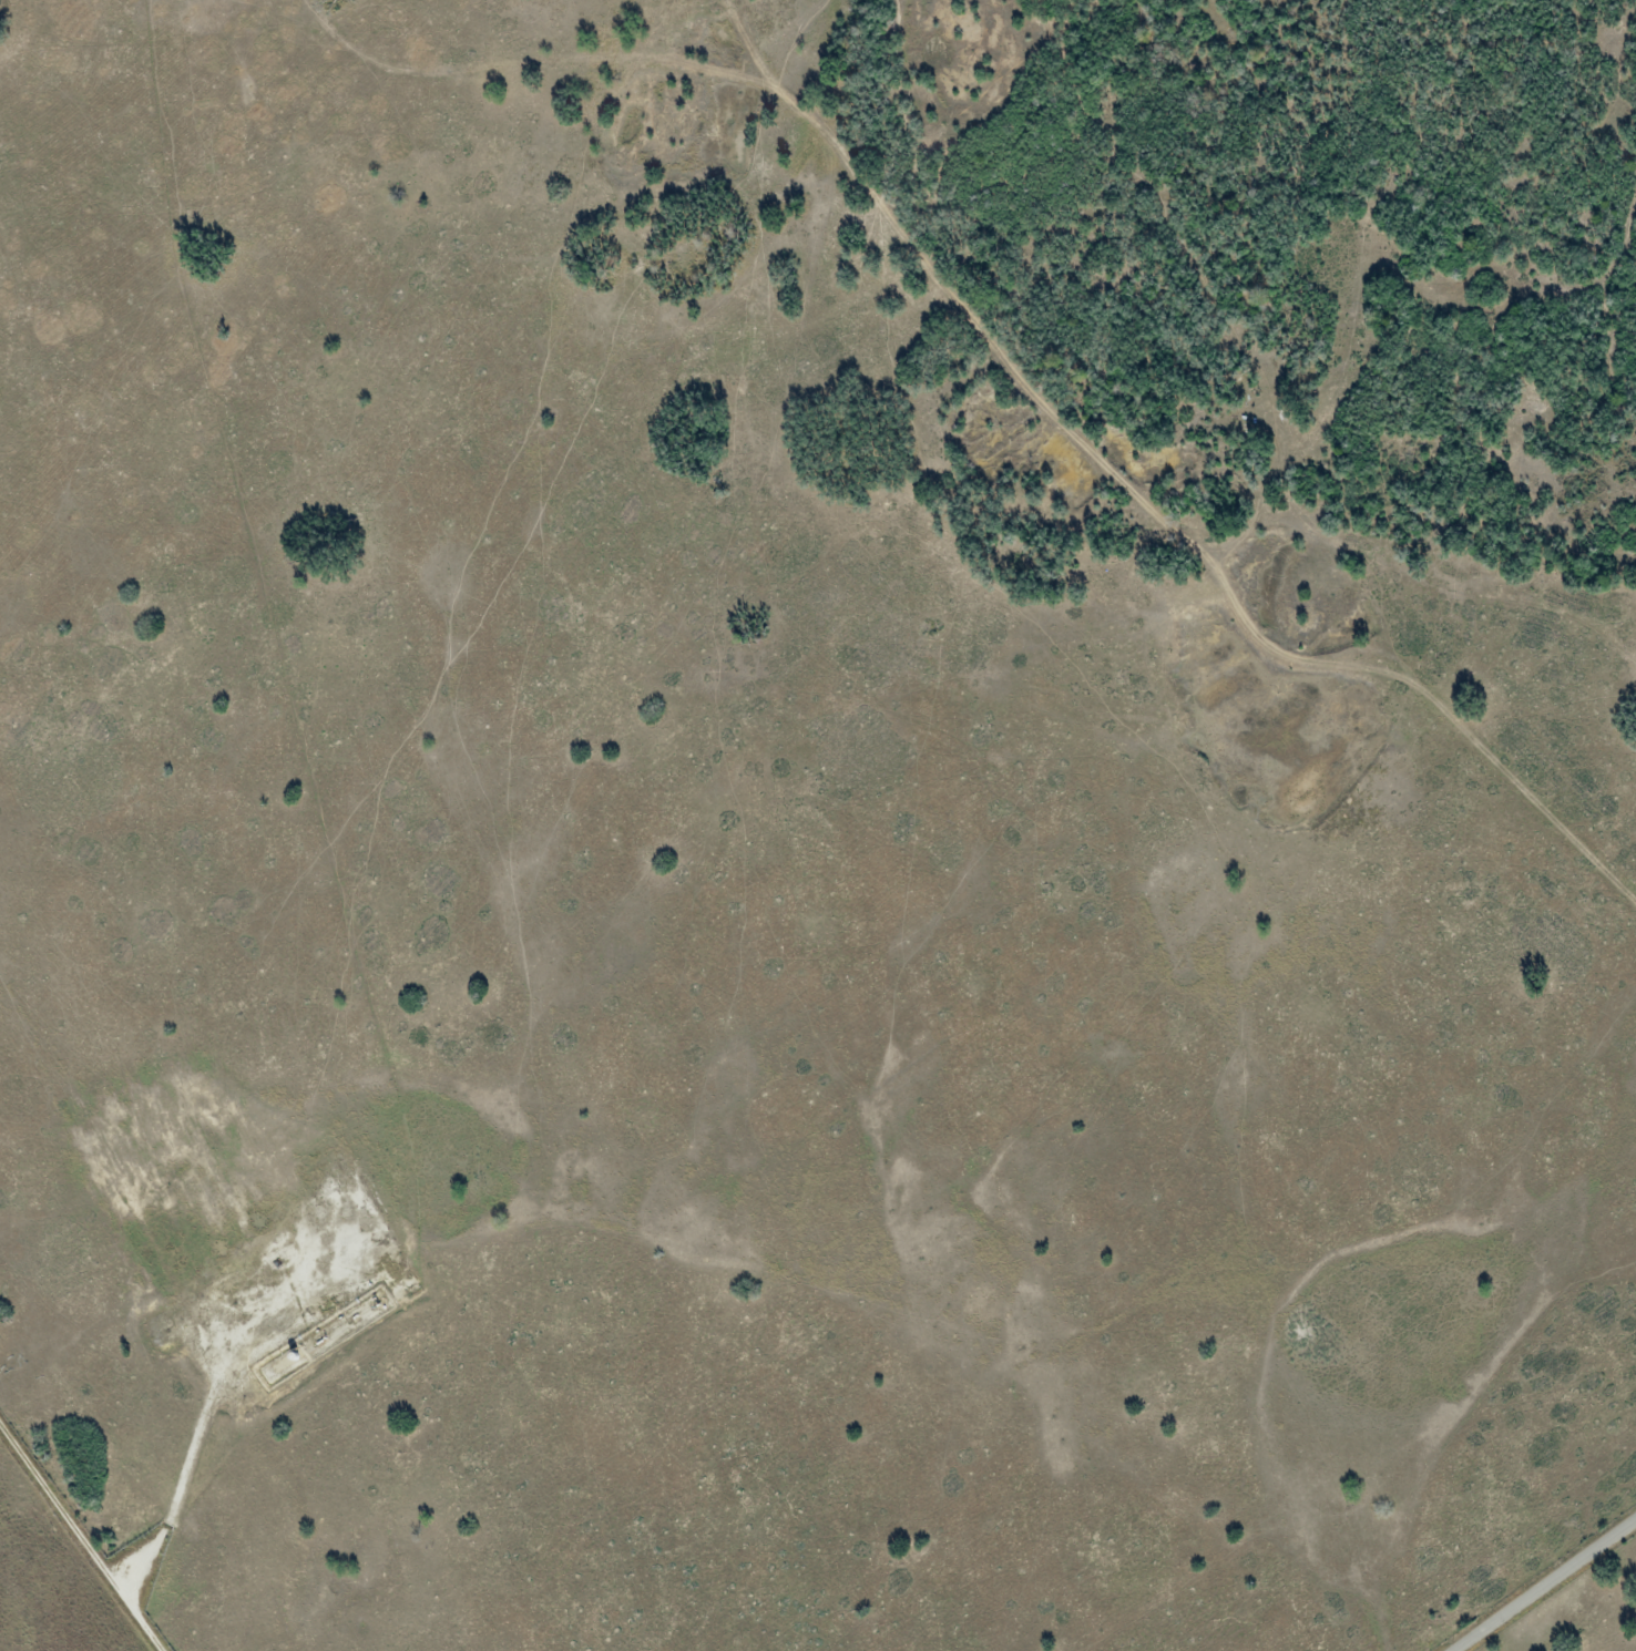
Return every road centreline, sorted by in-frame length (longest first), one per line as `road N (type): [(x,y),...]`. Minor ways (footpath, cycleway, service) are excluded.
road 1 (residential): [(172,1650),(0,1411)]
road 2 (residential): [(1451,1650),(1635,1518)]

